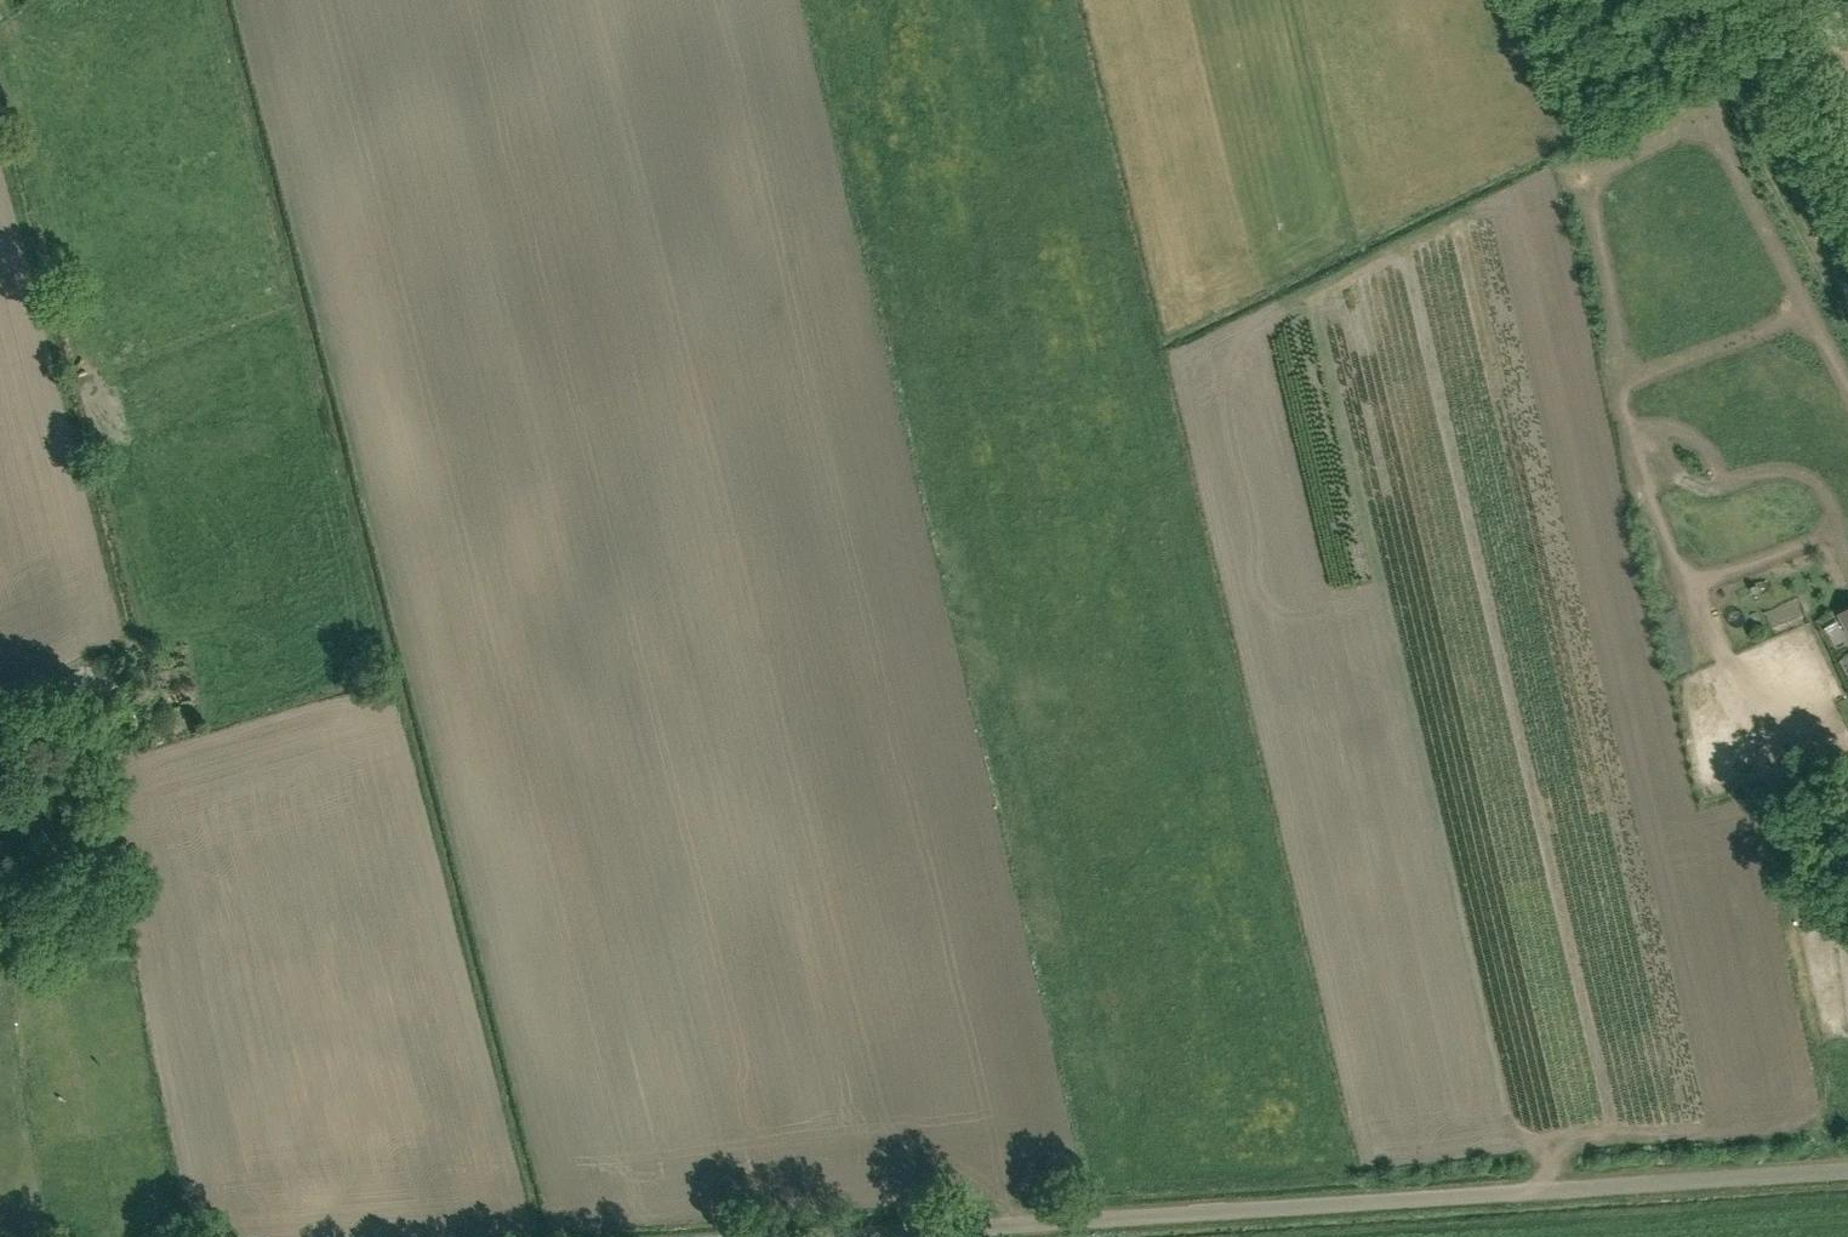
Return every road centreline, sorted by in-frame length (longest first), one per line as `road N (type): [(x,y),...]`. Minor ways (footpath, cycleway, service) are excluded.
road 1 (unclassified): [(732,1236),(1847,1166)]
road 2 (unclassified): [(1847,282),(1703,0)]

